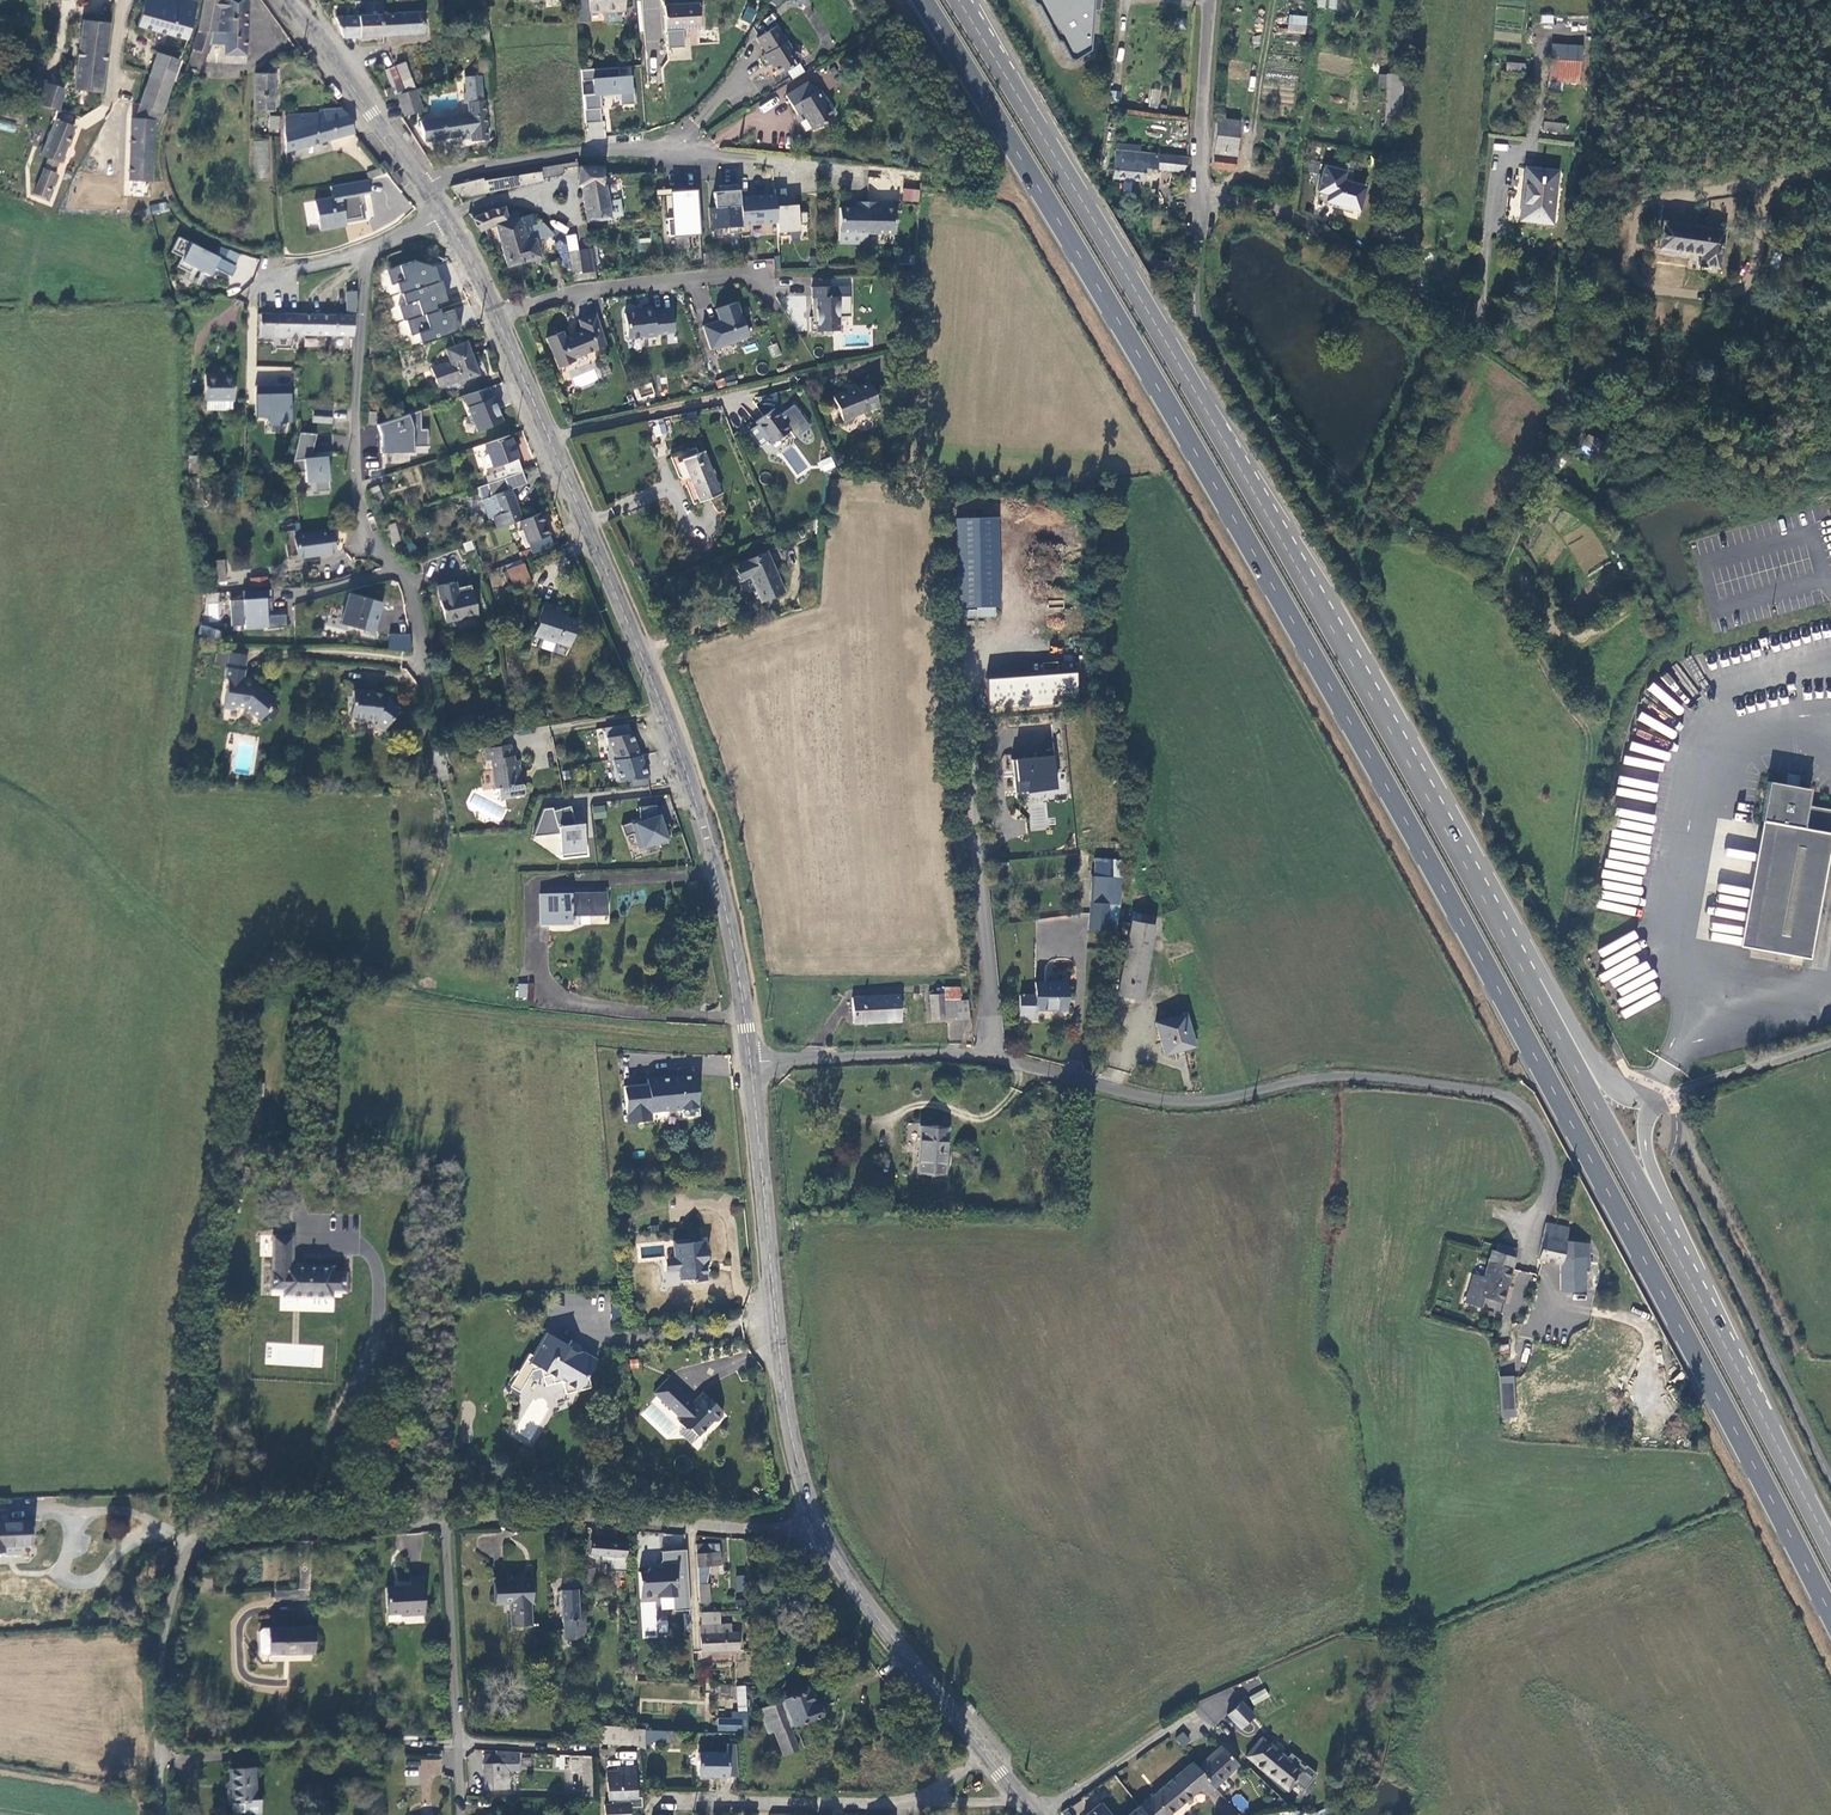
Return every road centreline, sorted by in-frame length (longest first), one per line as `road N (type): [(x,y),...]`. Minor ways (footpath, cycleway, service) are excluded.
road 1 (trunk): [(924,0),(1155,371),(1525,1040),(1830,1617)]
road 2 (trunk): [(1492,912),(976,28)]
road 3 (unclassified): [(752,1064),(957,1053),(1163,1101),(1208,1101),(1363,1076),(1497,1093),(1526,1110),(1550,1159),(1547,1200),(1525,1242)]
road 4 (unclassified): [(494,314),(690,787),(727,919),(752,1064)]
road 5 (unclassified): [(445,1521),(224,1536),(192,1549),(162,1640),(159,1814)]
road 6 (unclassified): [(1211,0),(1201,201),(1277,210),(1468,329)]
road 7 (residential): [(371,249),(358,498),(367,530),(410,592),(430,705)]
road 8 (unclassified): [(752,1064),(785,1407),(818,1529)]
road 9 (unclassified): [(424,185),(605,150),(844,167)]
road 10 (trunk): [(1684,1265),(1492,912)]
road 11 (unclassified): [(818,1529),(445,1521)]
road 12 (track): [(748,1038),(531,1022),(384,997)]
road 13 (trunk): [(1830,1551),(1684,1265)]
road 14 (unclassified): [(459,1814),(445,1521)]
road 15 (unclassified): [(651,1799),(925,1800)]
road 16 (unclassified): [(818,1529),(981,1748)]
road 17 (trunk): [(1648,1104),(1620,1094),(1602,1076),(1518,929),(1492,912)]
road 18 (unclassified): [(494,314),(578,291),(743,271)]
road 19 (unclassified): [(290,0),(424,185)]
road 20 (unclassified): [(1648,1104),(1830,1044)]
road 21 (trunk): [(1684,1265),(1645,1144),(1648,1104)]
road 22 (residential): [(371,249),(268,280),(253,293)]

